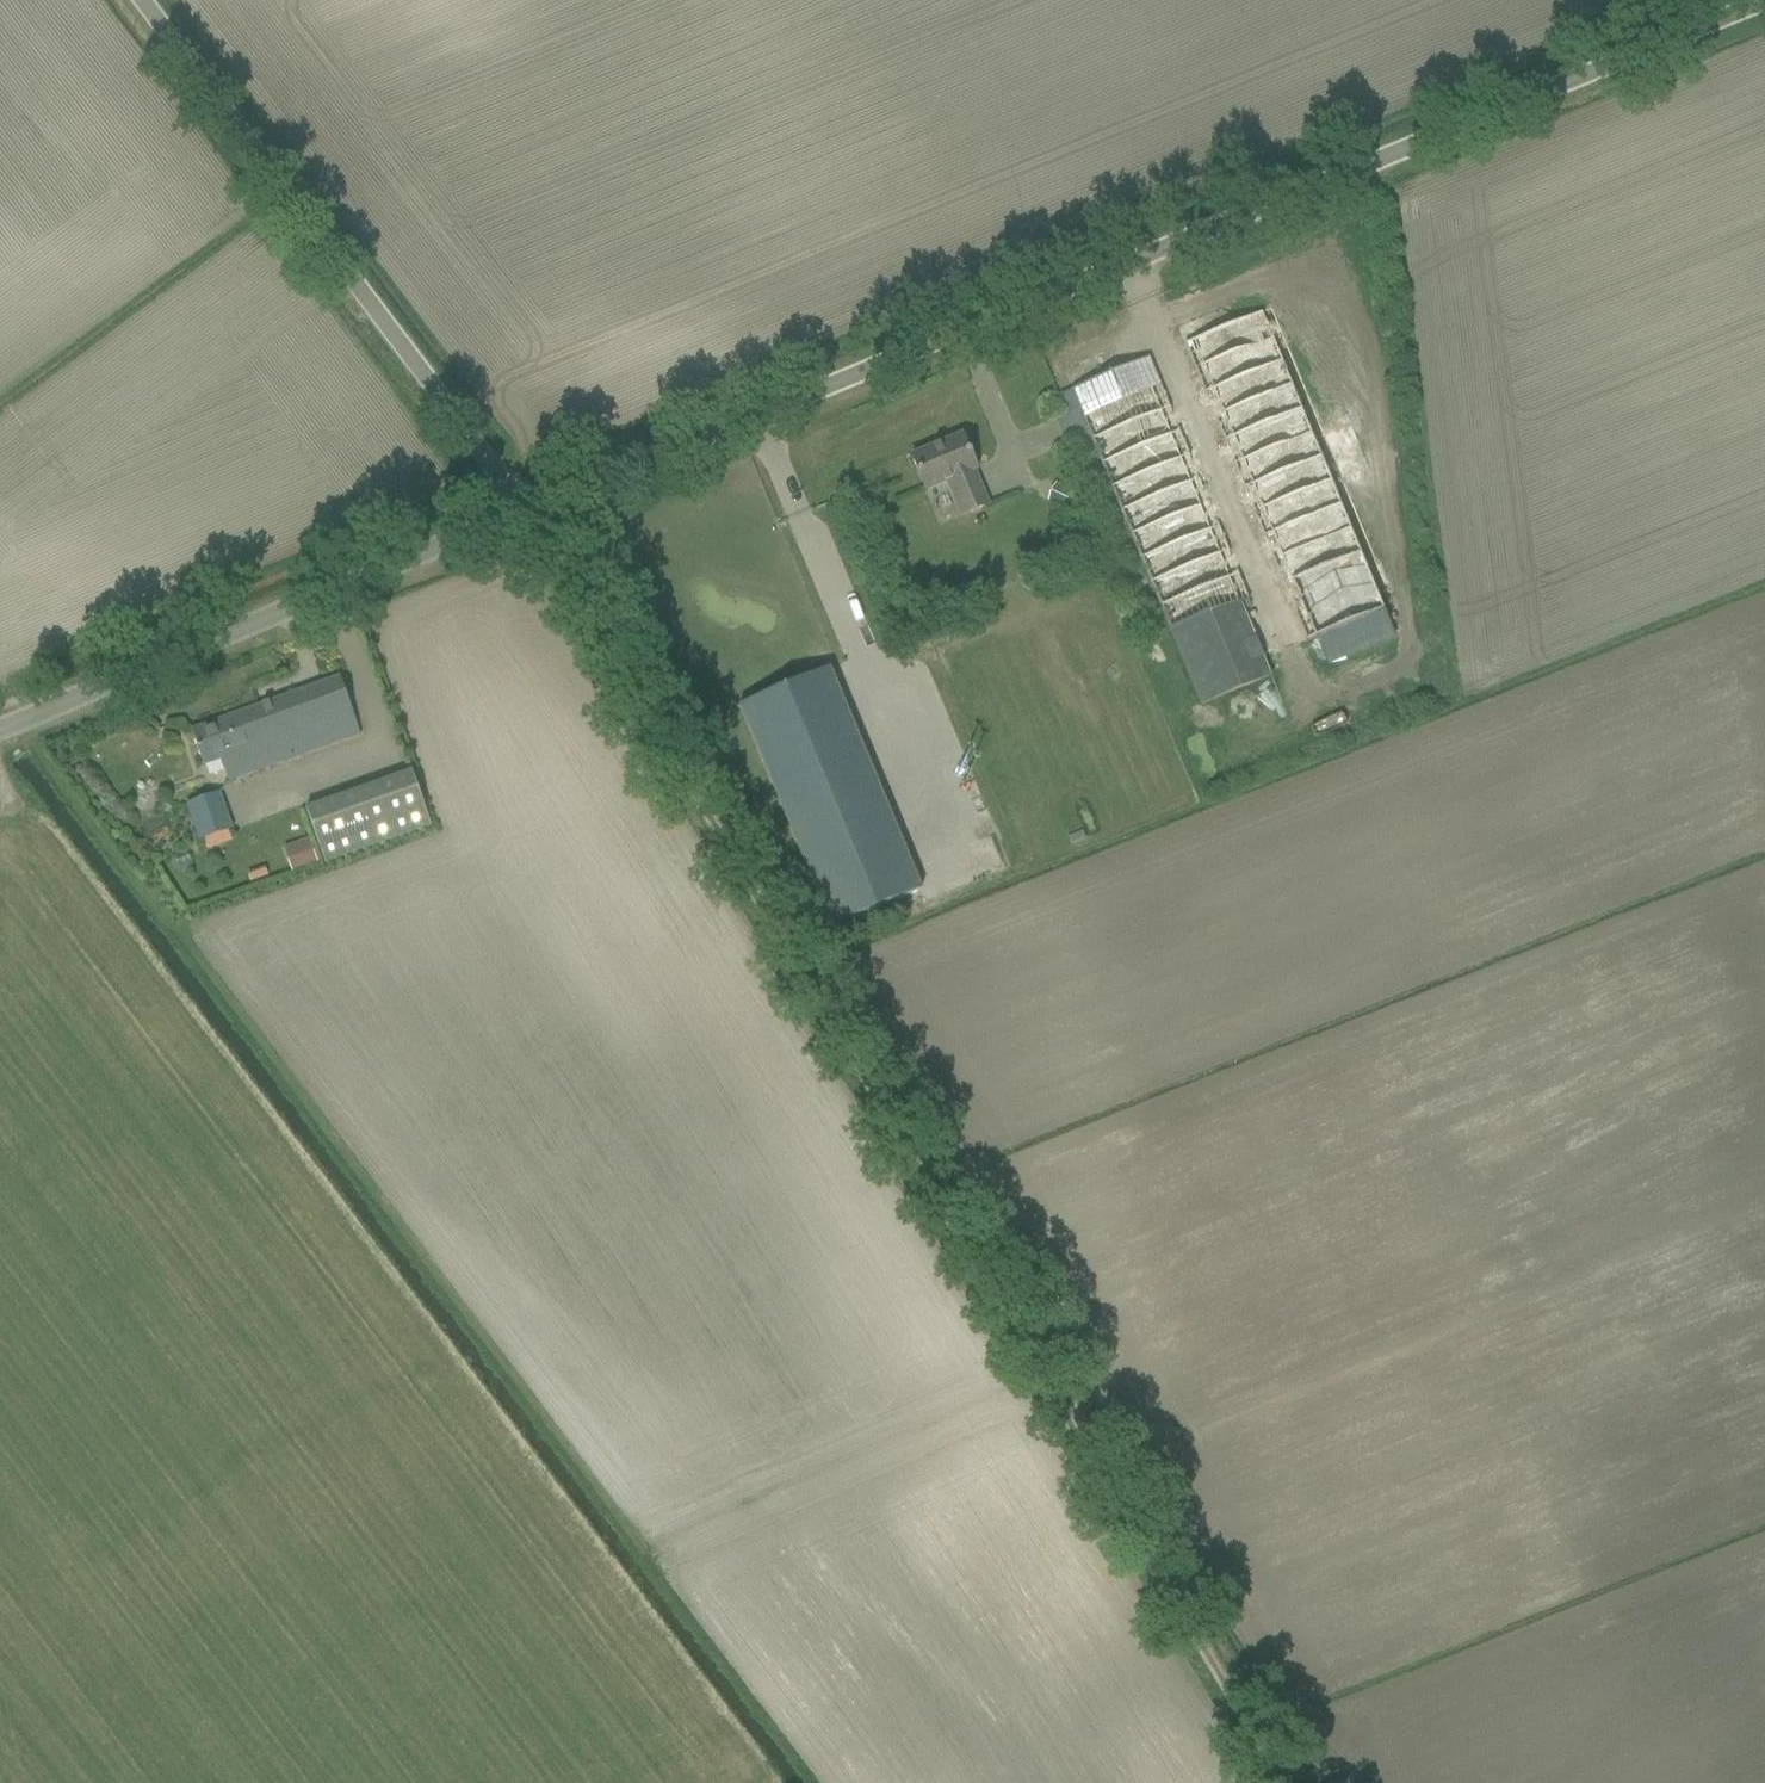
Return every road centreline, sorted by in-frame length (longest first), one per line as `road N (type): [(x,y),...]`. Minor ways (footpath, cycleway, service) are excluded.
road 1 (track): [(1291,1782),(531,506)]
road 2 (unclassified): [(531,506),(1764,0)]
road 3 (unclassified): [(531,506),(144,0)]
road 4 (unclassified): [(0,740),(531,506)]

